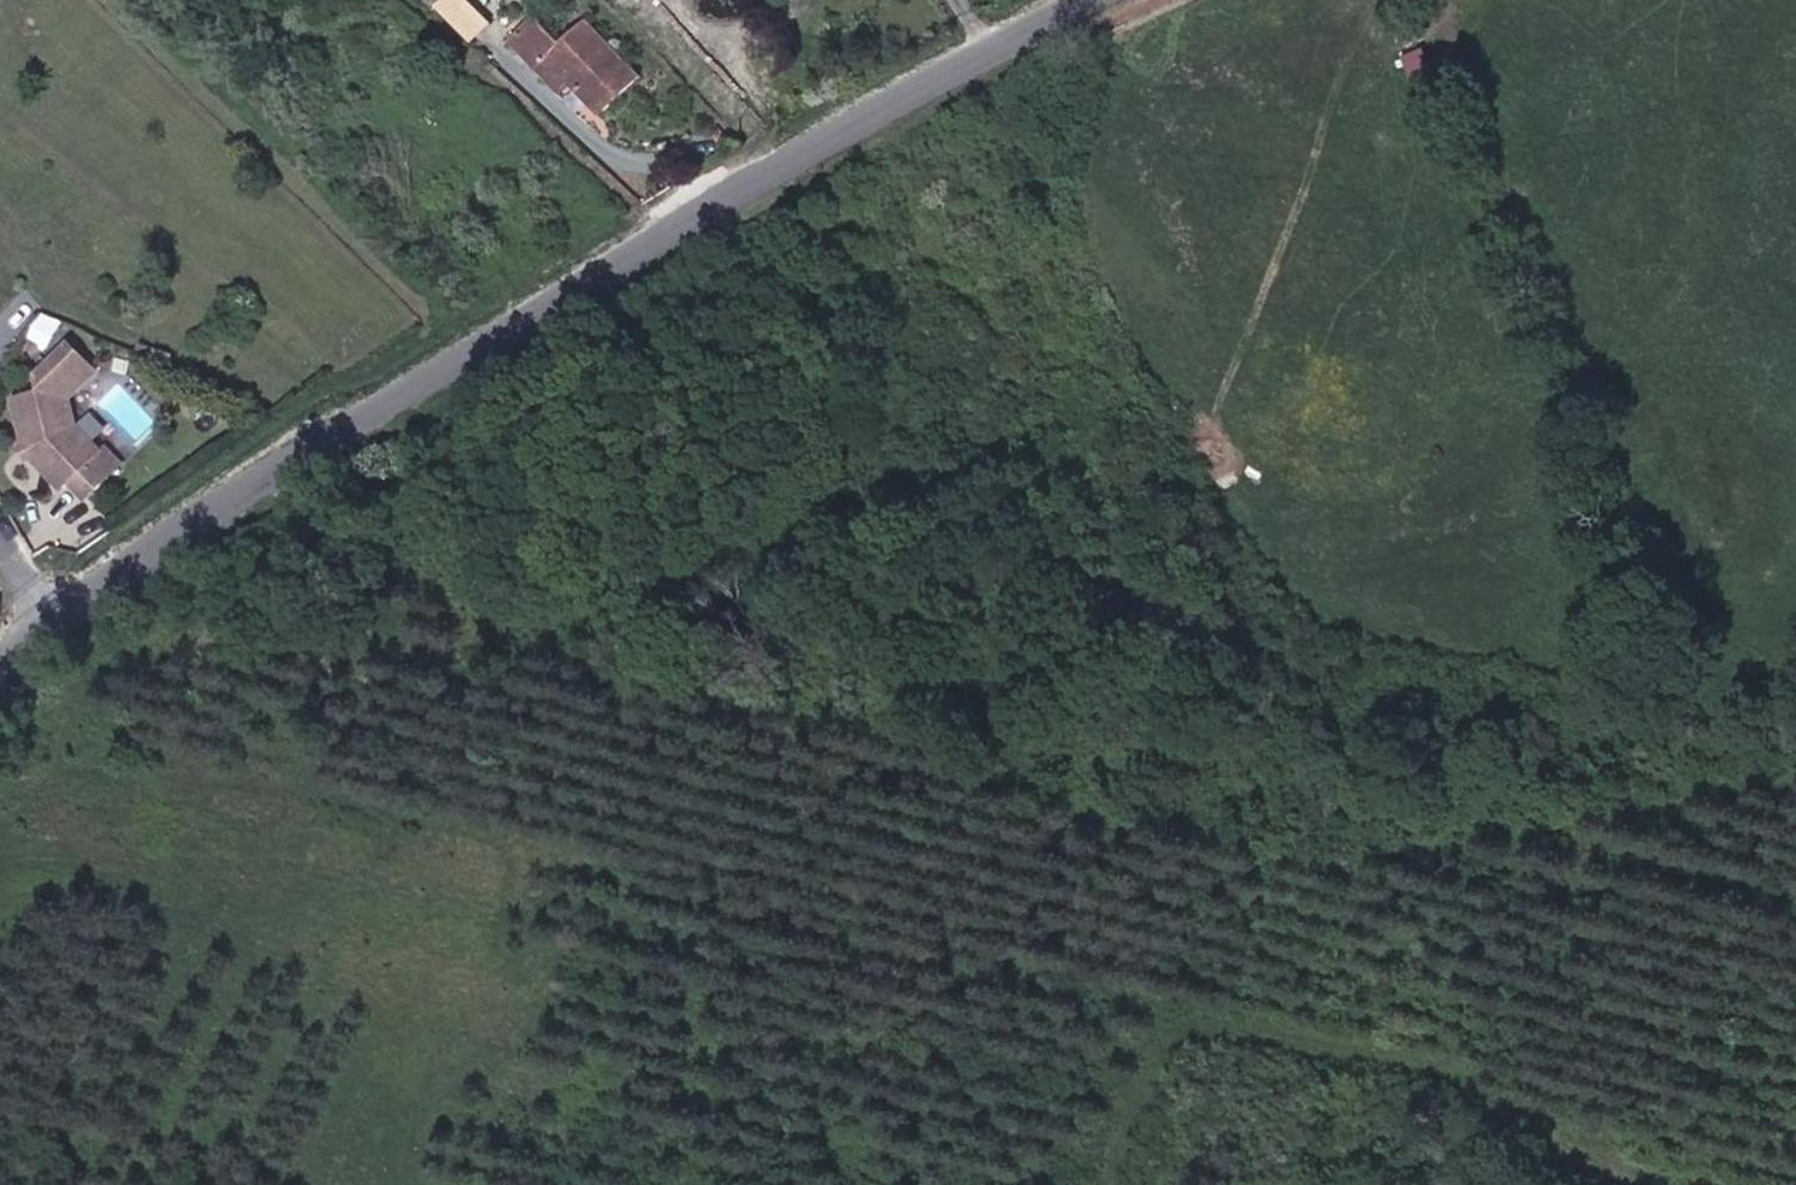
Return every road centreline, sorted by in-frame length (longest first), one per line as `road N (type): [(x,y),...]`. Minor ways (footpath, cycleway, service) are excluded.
road 1 (unclassified): [(1103,0),(531,318),(55,625),(0,670)]

